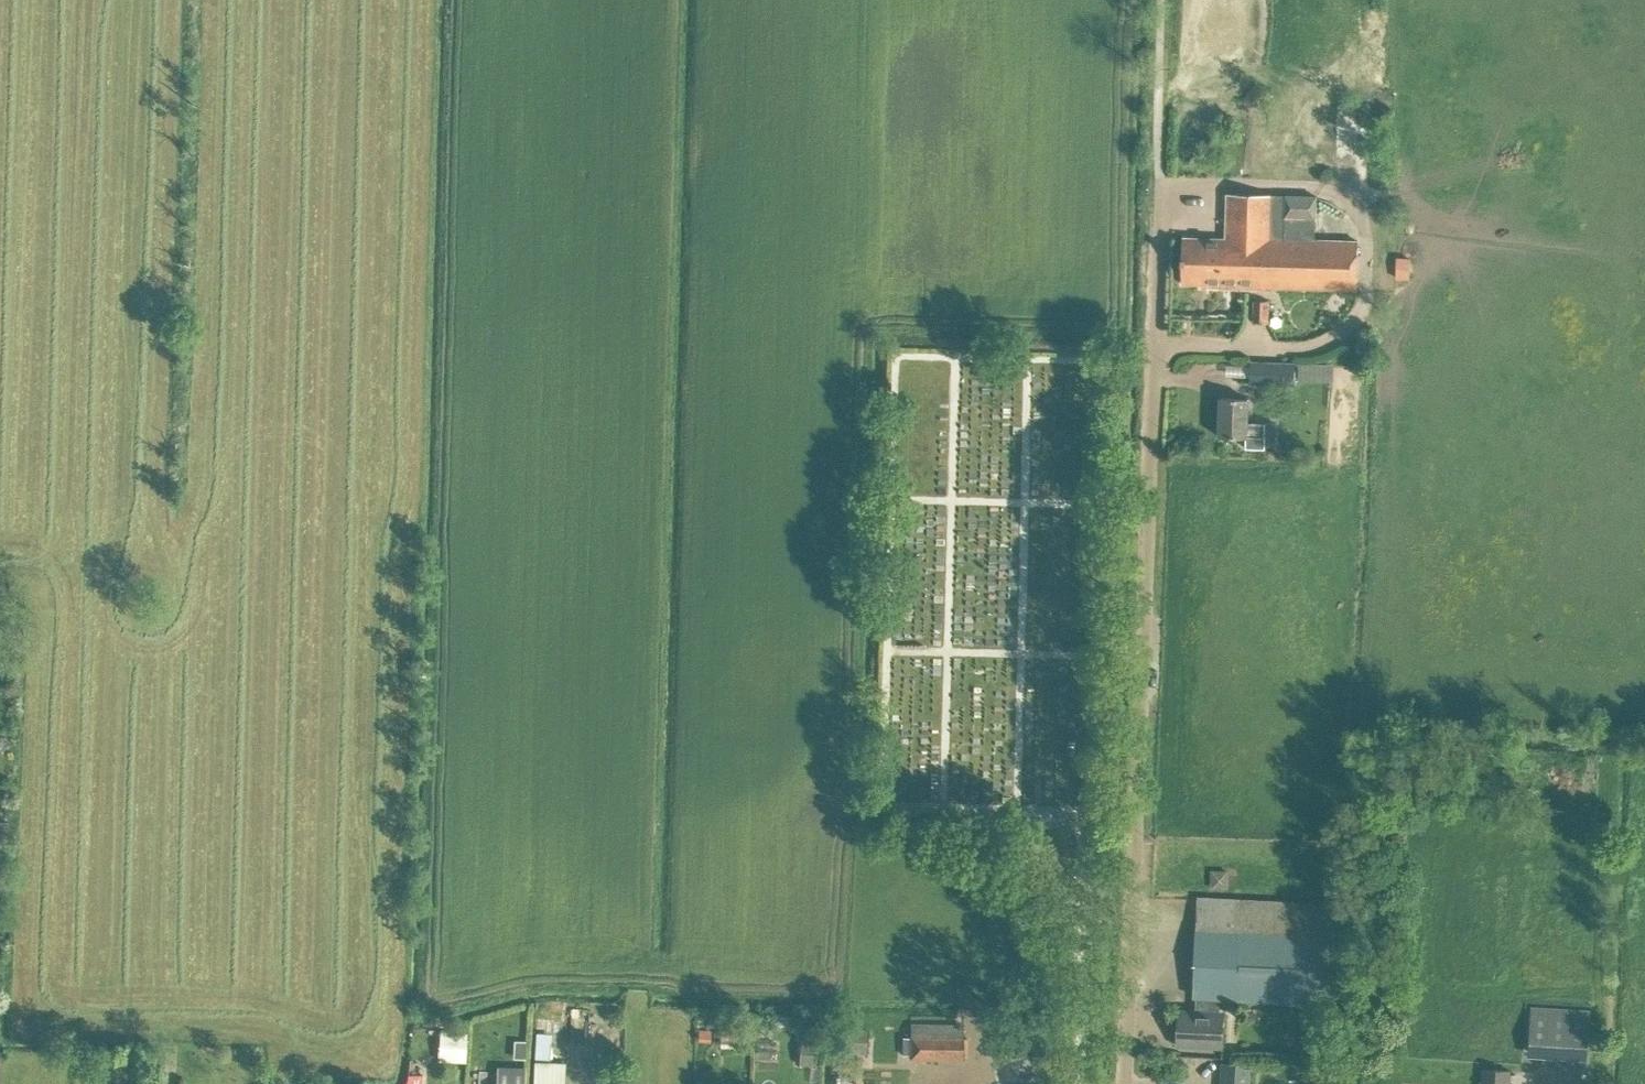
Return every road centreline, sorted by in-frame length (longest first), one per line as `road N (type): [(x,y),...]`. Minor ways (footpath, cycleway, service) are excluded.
road 1 (residential): [(1120,1083),(1159,181)]

